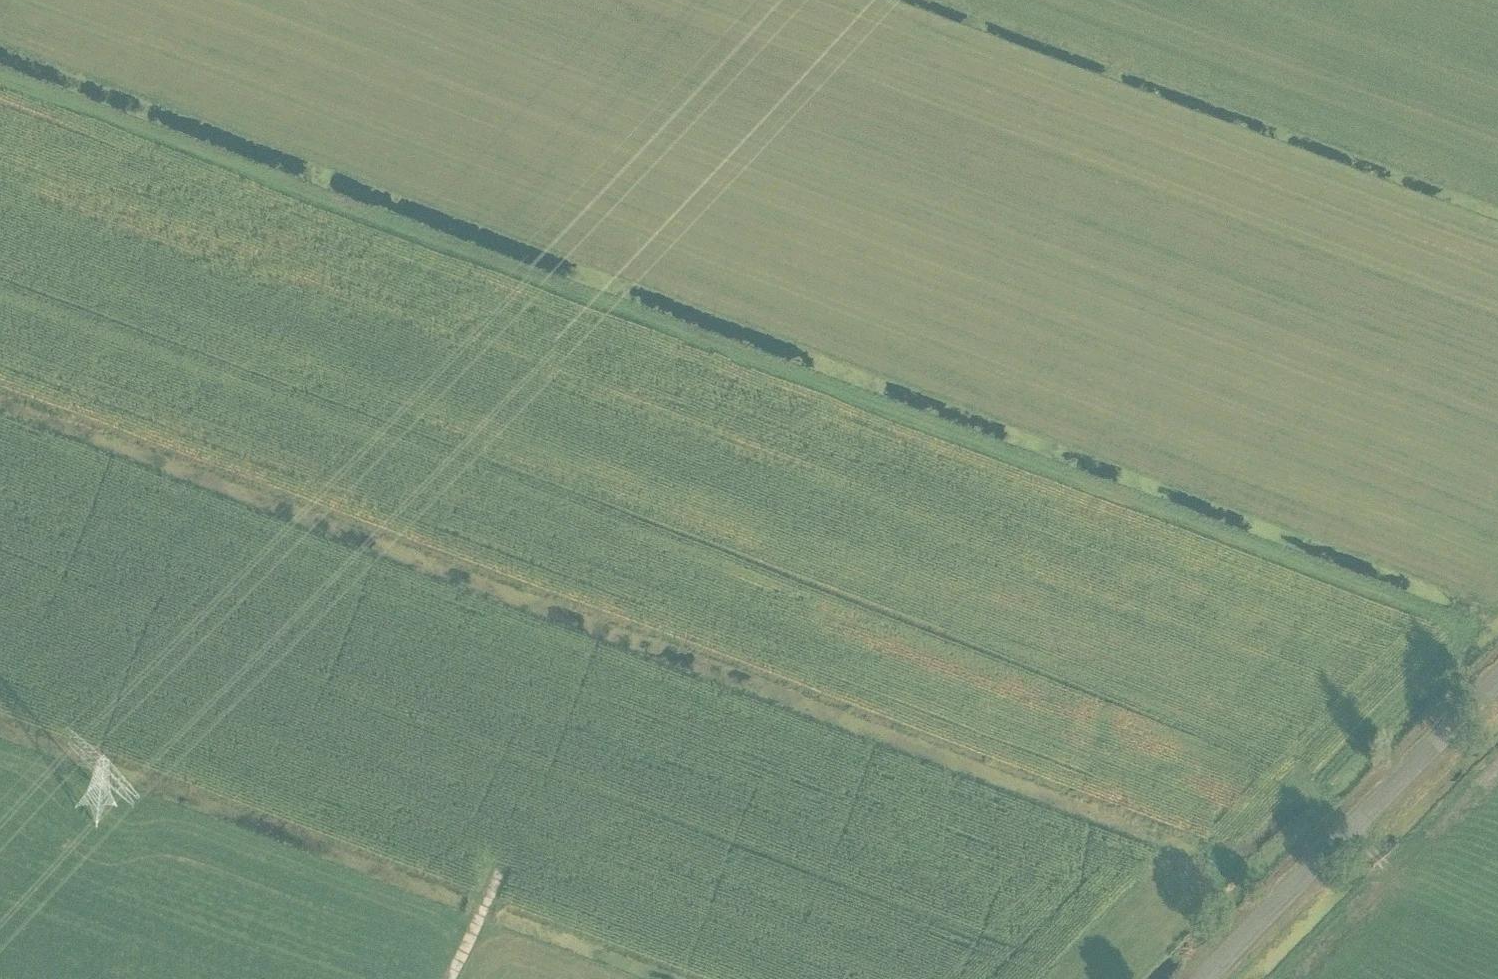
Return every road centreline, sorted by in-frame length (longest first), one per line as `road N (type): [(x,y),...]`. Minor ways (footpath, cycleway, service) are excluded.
road 1 (tertiary): [(1214,978),(1497,686)]

